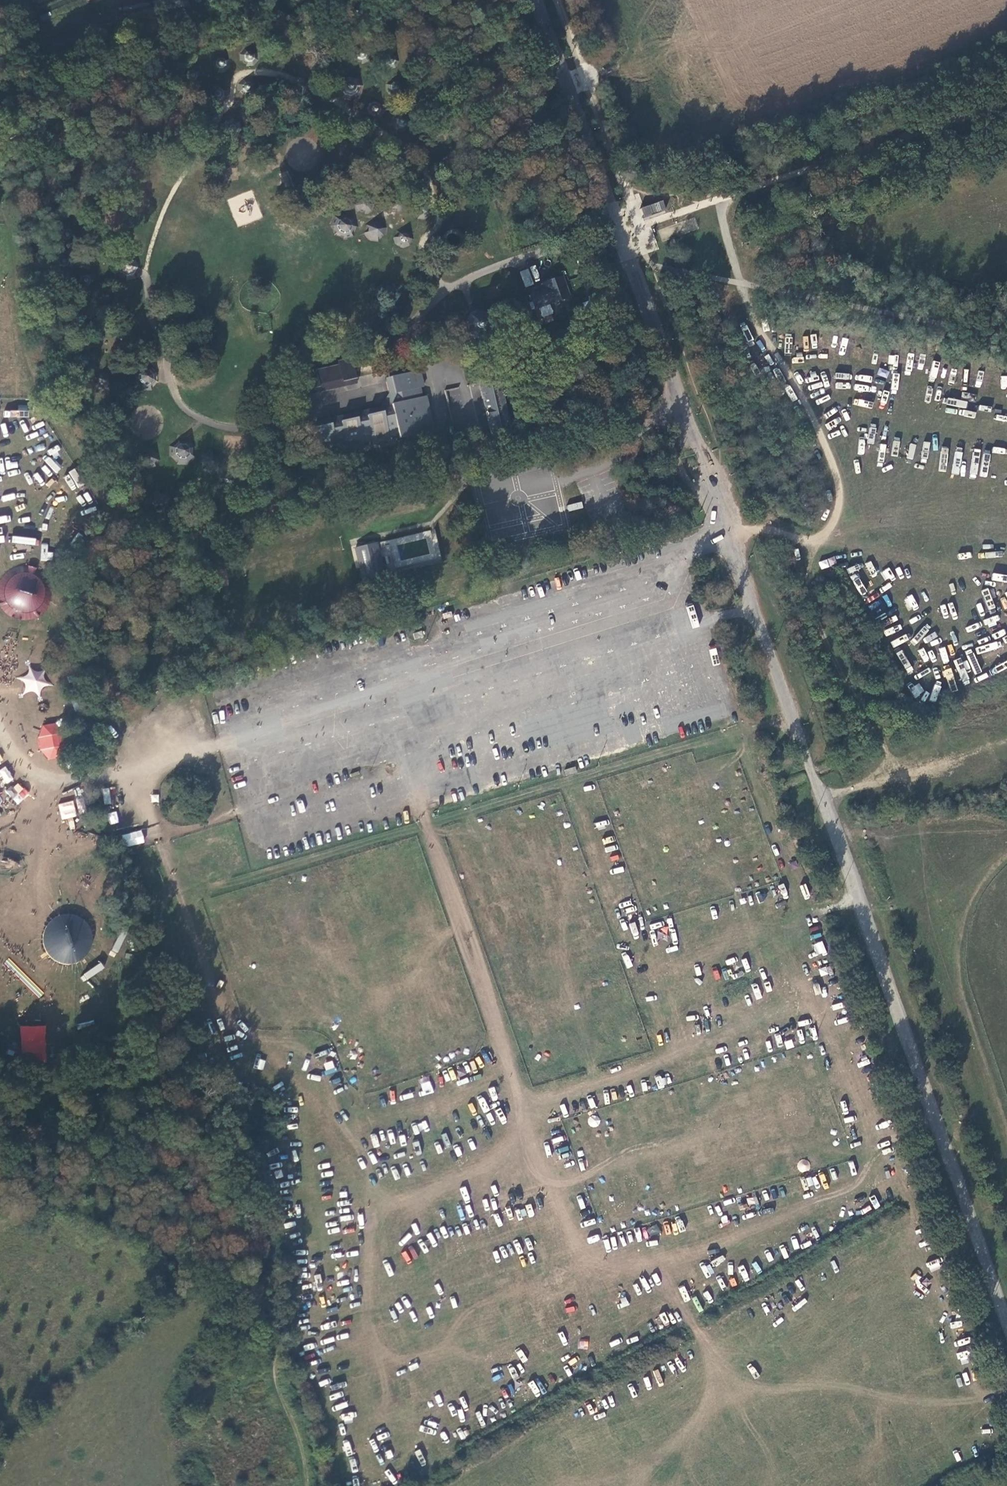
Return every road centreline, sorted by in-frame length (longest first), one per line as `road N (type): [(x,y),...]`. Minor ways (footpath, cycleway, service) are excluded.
road 1 (track): [(826,802),(1006,1326)]
road 2 (track): [(680,392),(826,802)]
road 3 (unclassified): [(680,392),(535,0)]
road 4 (track): [(826,802),(893,763),(802,548)]
road 5 (track): [(111,1120),(0,1223)]
road 6 (track): [(111,1120),(90,1089),(44,1080),(22,1093),(0,1123)]
road 7 (track): [(630,0),(630,58),(564,79)]
road 8 (track): [(162,923),(199,1017),(199,1043)]

